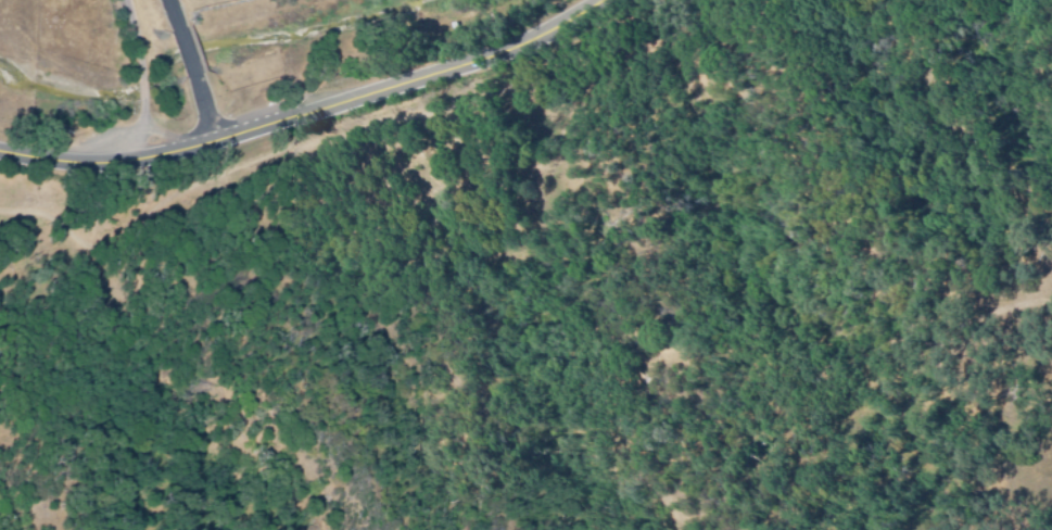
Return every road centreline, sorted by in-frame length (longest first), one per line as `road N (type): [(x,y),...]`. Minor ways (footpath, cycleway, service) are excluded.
road 1 (secondary): [(593,0),(461,67),(221,146),(142,163),(0,152)]
road 2 (residential): [(221,146),(170,0)]

